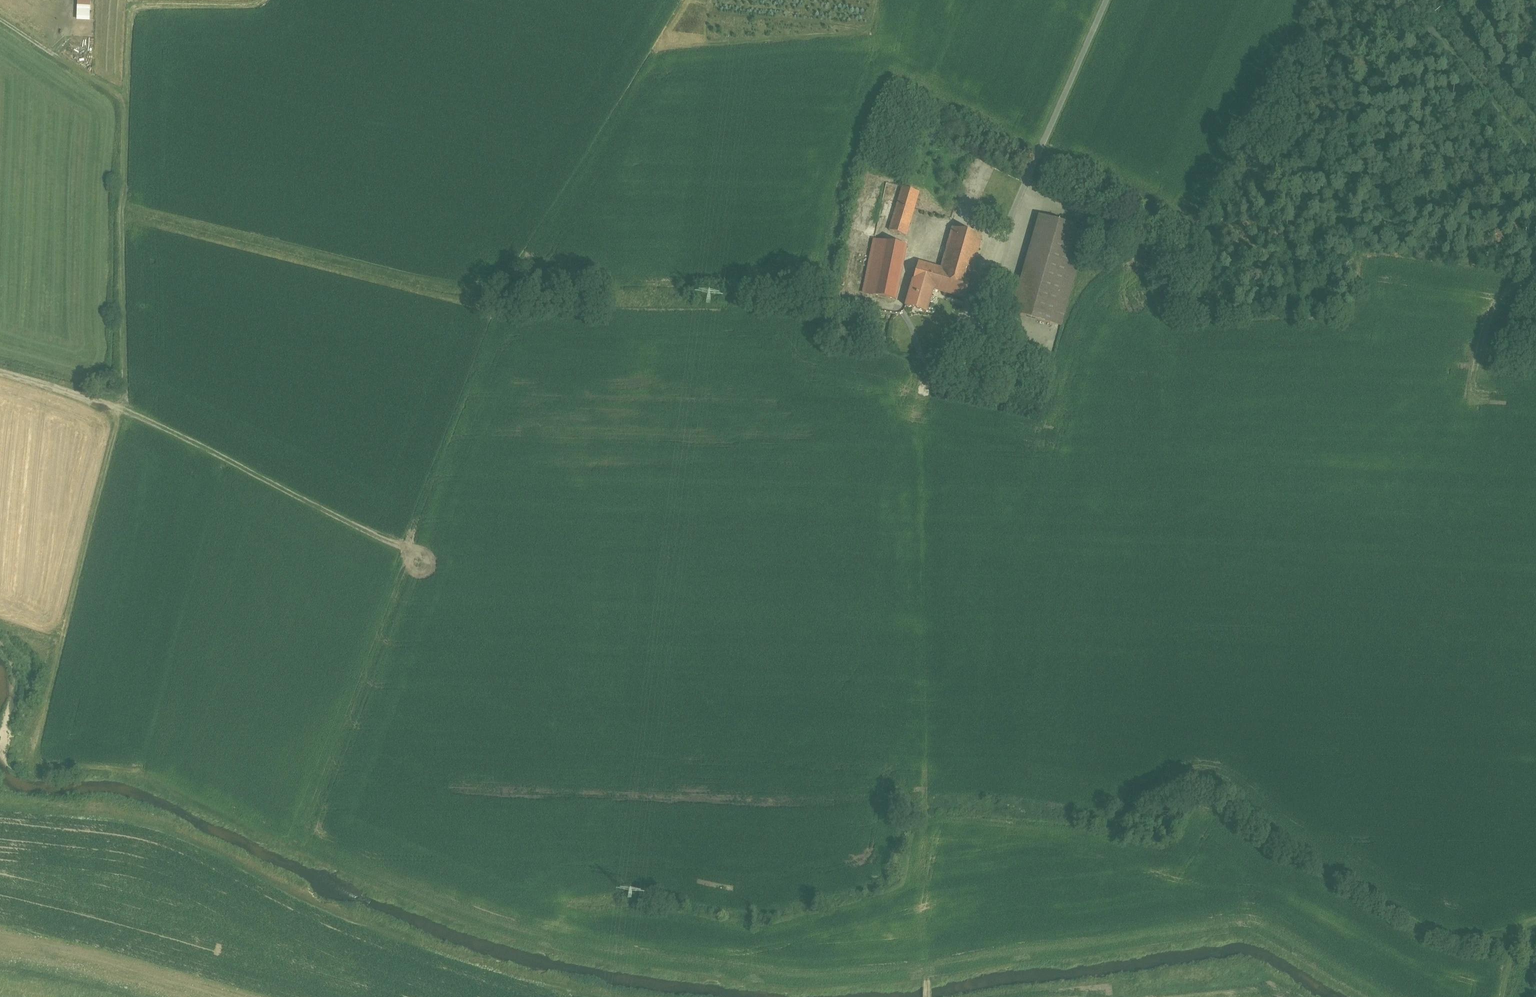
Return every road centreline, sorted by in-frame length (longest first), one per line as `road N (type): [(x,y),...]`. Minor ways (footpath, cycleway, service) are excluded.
road 1 (track): [(1503,966),(1430,948),(1258,847),(1206,803),(1196,805),(1171,853),(986,819),(929,830),(926,996)]
road 2 (residential): [(1417,0),(1535,153)]

